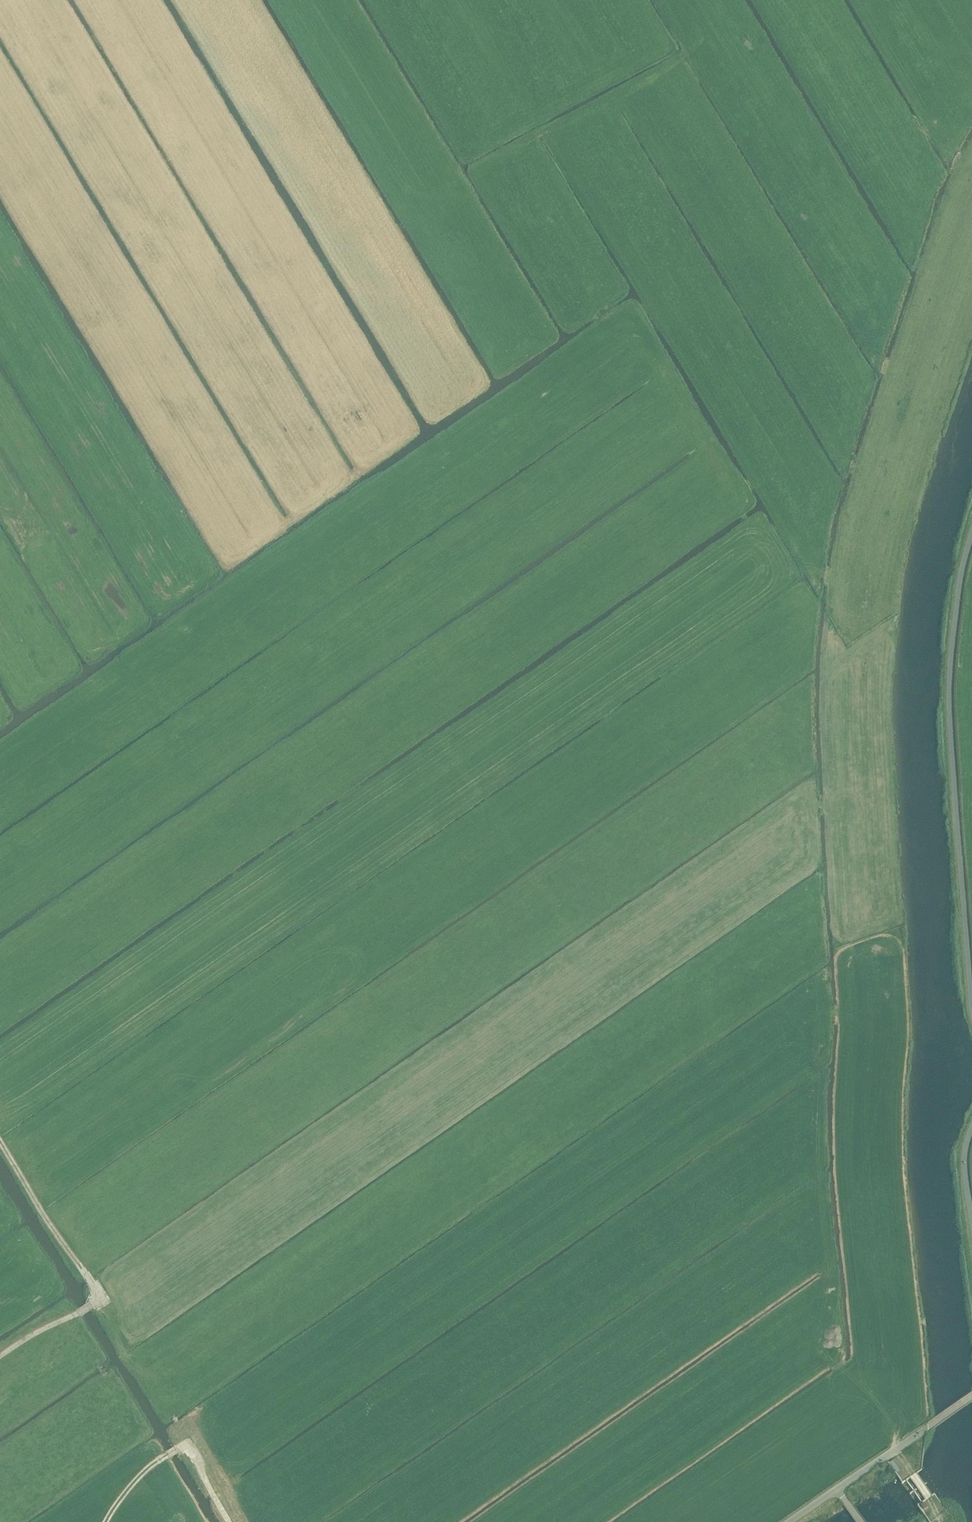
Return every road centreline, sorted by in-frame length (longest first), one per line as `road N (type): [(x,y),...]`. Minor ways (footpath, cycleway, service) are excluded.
road 1 (track): [(464,179),(429,194),(407,186),(289,0)]
road 2 (track): [(101,1298),(0,1141)]
road 3 (track): [(101,1298),(130,1363),(173,1416)]

